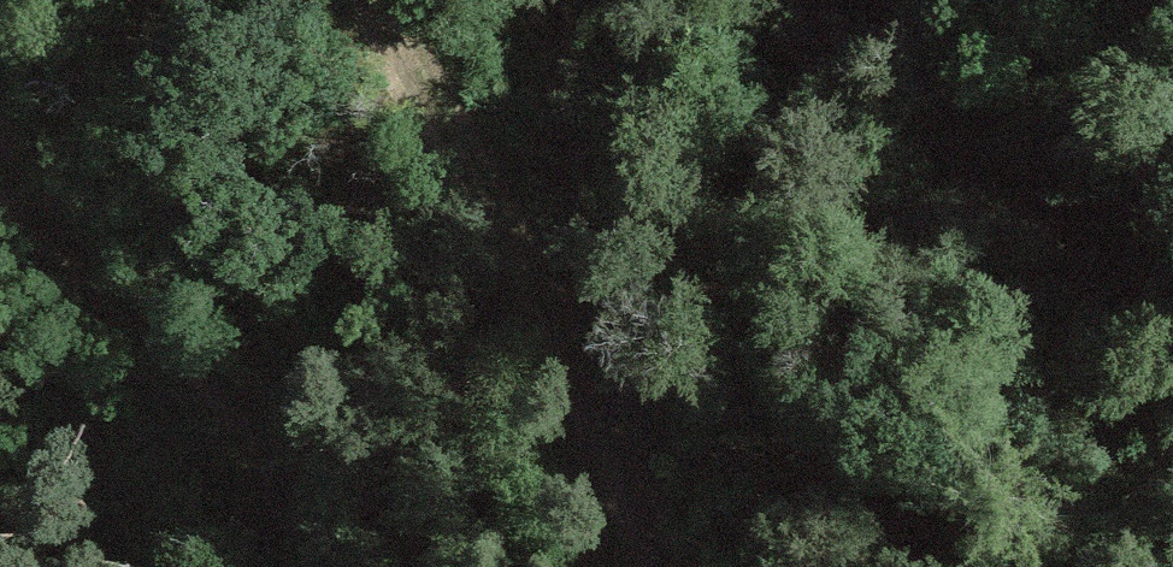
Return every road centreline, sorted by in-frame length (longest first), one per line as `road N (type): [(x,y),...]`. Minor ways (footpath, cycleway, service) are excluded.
road 1 (track): [(668,566),(384,0)]
road 2 (track): [(0,175),(54,236),(257,418),(287,475),(307,566)]
road 3 (track): [(1172,302),(999,188),(897,92),(844,0)]

